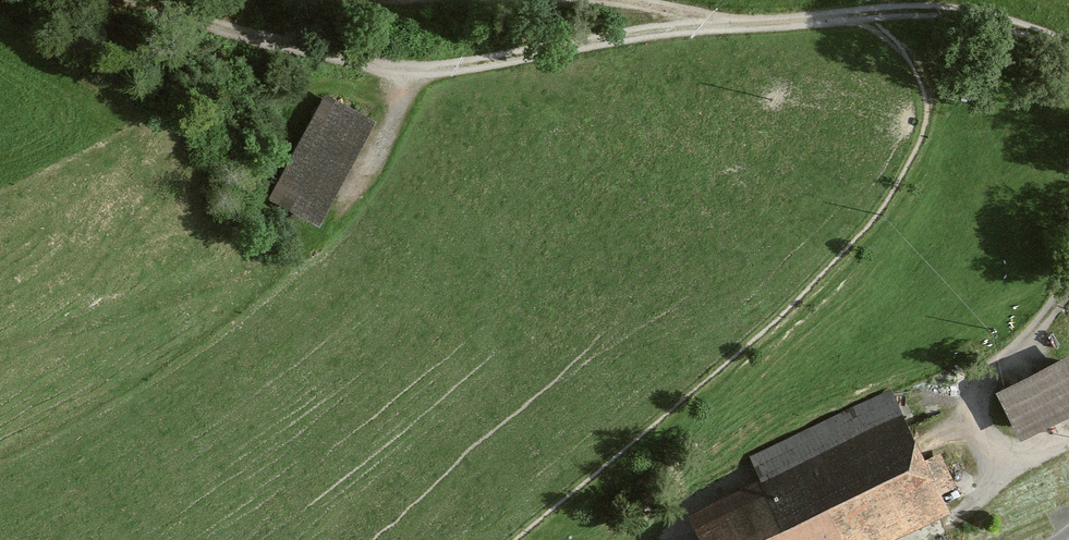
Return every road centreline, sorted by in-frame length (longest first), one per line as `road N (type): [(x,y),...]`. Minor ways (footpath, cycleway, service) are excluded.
road 1 (track): [(1068,49),(985,21),(921,15),(700,30),(453,72),(383,73),(228,38),(143,0)]
road 2 (track): [(1068,440),(1012,452),(993,441),(980,401),(1001,365),(1068,286)]
road 3 (track): [(575,0),(644,9),(700,30)]

